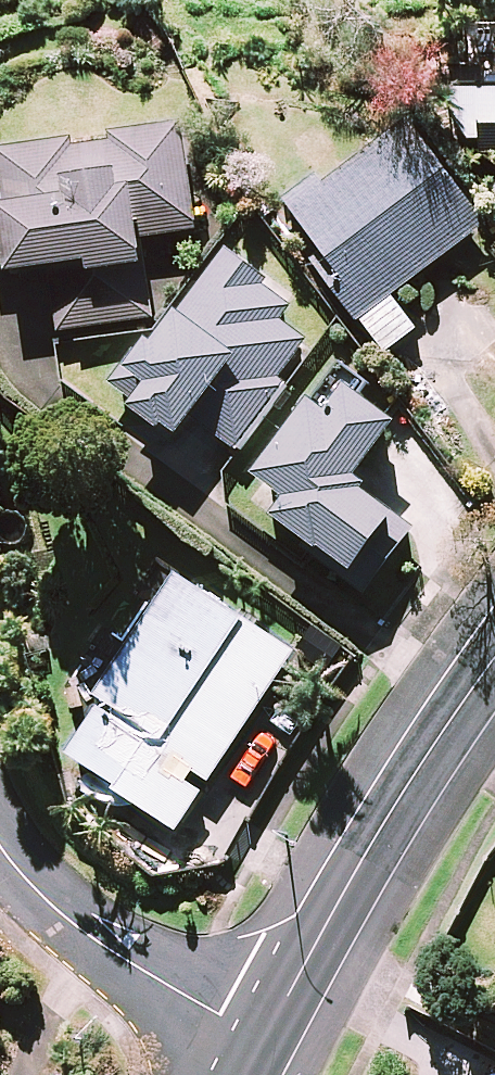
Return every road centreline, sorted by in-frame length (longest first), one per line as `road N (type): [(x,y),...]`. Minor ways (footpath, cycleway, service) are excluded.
road 1 (tertiary): [(262,1037),(494,648)]
road 2 (residential): [(0,848),(68,921),(262,1037)]

